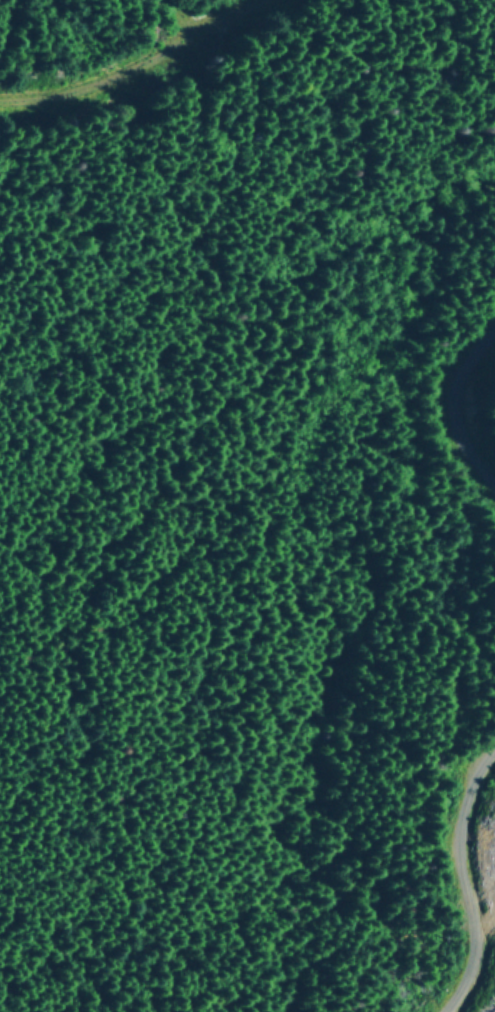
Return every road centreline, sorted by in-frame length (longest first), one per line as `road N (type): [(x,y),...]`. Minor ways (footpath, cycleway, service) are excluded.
road 1 (track): [(0,100),(95,90),(214,39),(270,0)]
road 2 (track): [(439,1011),(462,982),(471,951),(458,846),(474,763),(494,746)]
road 3 (track): [(494,478),(463,422),(464,372),(494,332)]

